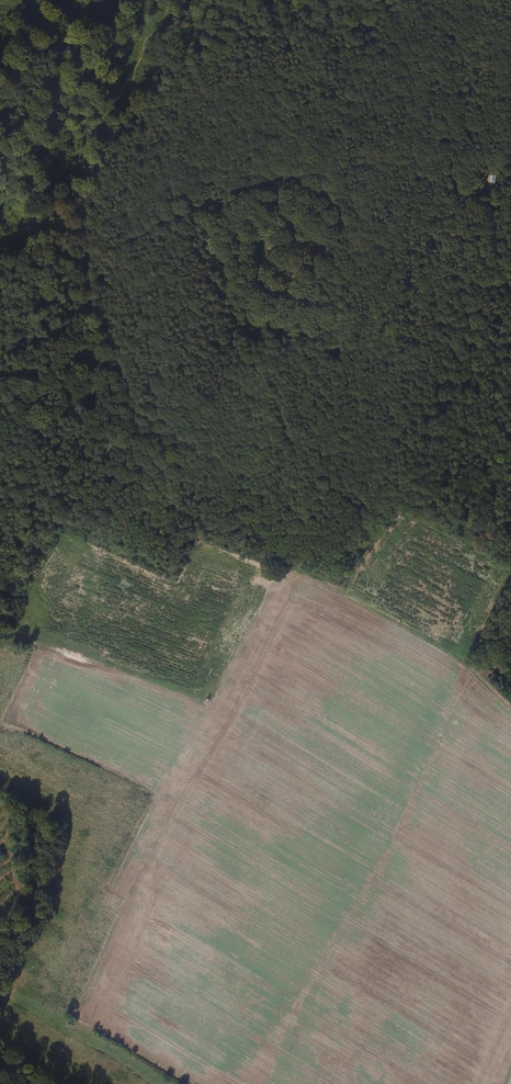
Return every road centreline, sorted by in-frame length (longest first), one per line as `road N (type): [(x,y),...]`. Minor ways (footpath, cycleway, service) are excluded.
road 1 (track): [(510,705),(449,650),(345,595),(202,547),(180,580)]

